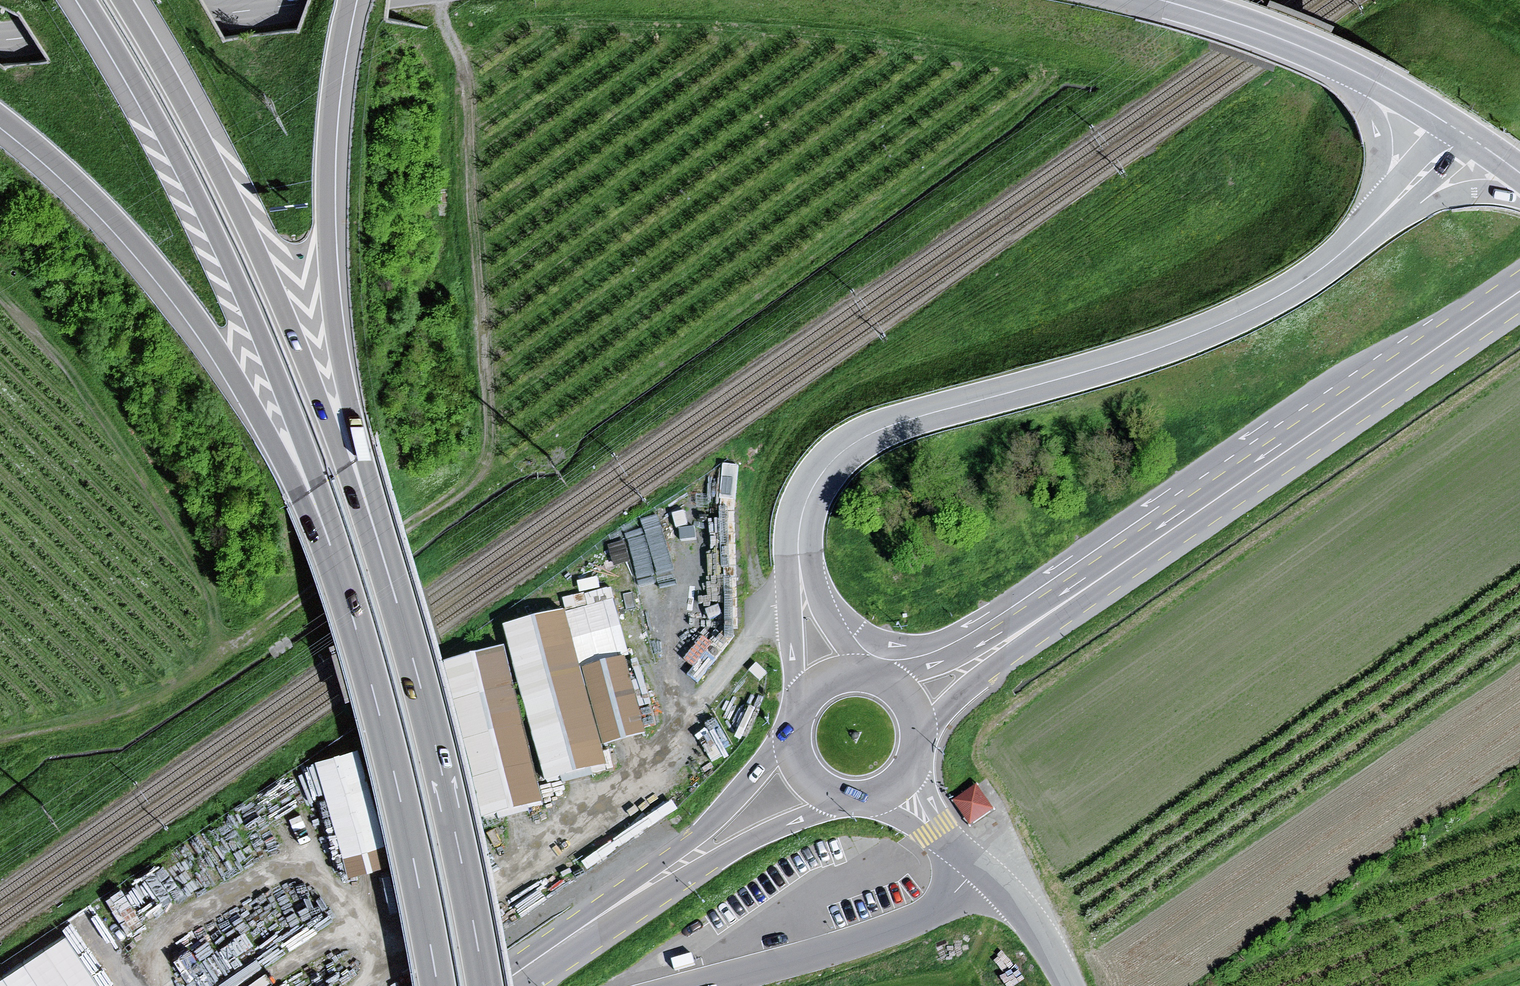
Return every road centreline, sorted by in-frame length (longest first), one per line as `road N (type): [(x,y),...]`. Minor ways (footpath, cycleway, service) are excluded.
road 1 (secondary): [(1463,132),(1338,255),(1248,312),(1118,361),(858,440),(817,480),(802,517),(800,567)]
road 2 (track): [(267,623),(451,497),(487,449),(468,93),(443,23),(447,0)]
road 3 (motorway): [(83,0),(171,152),(248,312),(340,576)]
road 4 (motorway): [(384,558),(270,275),(125,0)]
road 5 (motorway): [(0,119),(108,216),(196,323),(267,429),(340,576)]
road 6 (motorway): [(384,558),(347,410),(329,286),(329,151),(351,0)]
road 7 (motorway): [(484,985),(442,774),(384,558)]
road 8 (secondary): [(1173,527),(1042,578),(987,616),(917,646),(869,640),(851,629),(800,567)]
road 9 (motorway): [(340,576),(401,803),(437,985)]
road 10 (primary): [(1173,527),(1519,293)]
road 11 (secondary): [(0,40),(329,0)]
road 12 (secondary): [(1162,0),(1329,60),(1463,132)]
road 13 (unclassified): [(698,985),(895,929),(939,907),(977,866)]
road 14 (primary): [(797,720),(745,789),(591,922)]
road 15 (primary): [(591,922),(714,856),(848,801)]
road 16 (primary): [(1066,599),(953,658),(883,680)]
road 17 (primary): [(922,734),(1066,599)]
road 18 (unclassified): [(1069,985),(1038,931),(977,866)]
road 19 (secondary): [(800,567),(801,711)]
road 20 (primary): [(1066,599),(1173,527)]
road 21 (secondary): [(863,675),(819,616),(800,567)]

